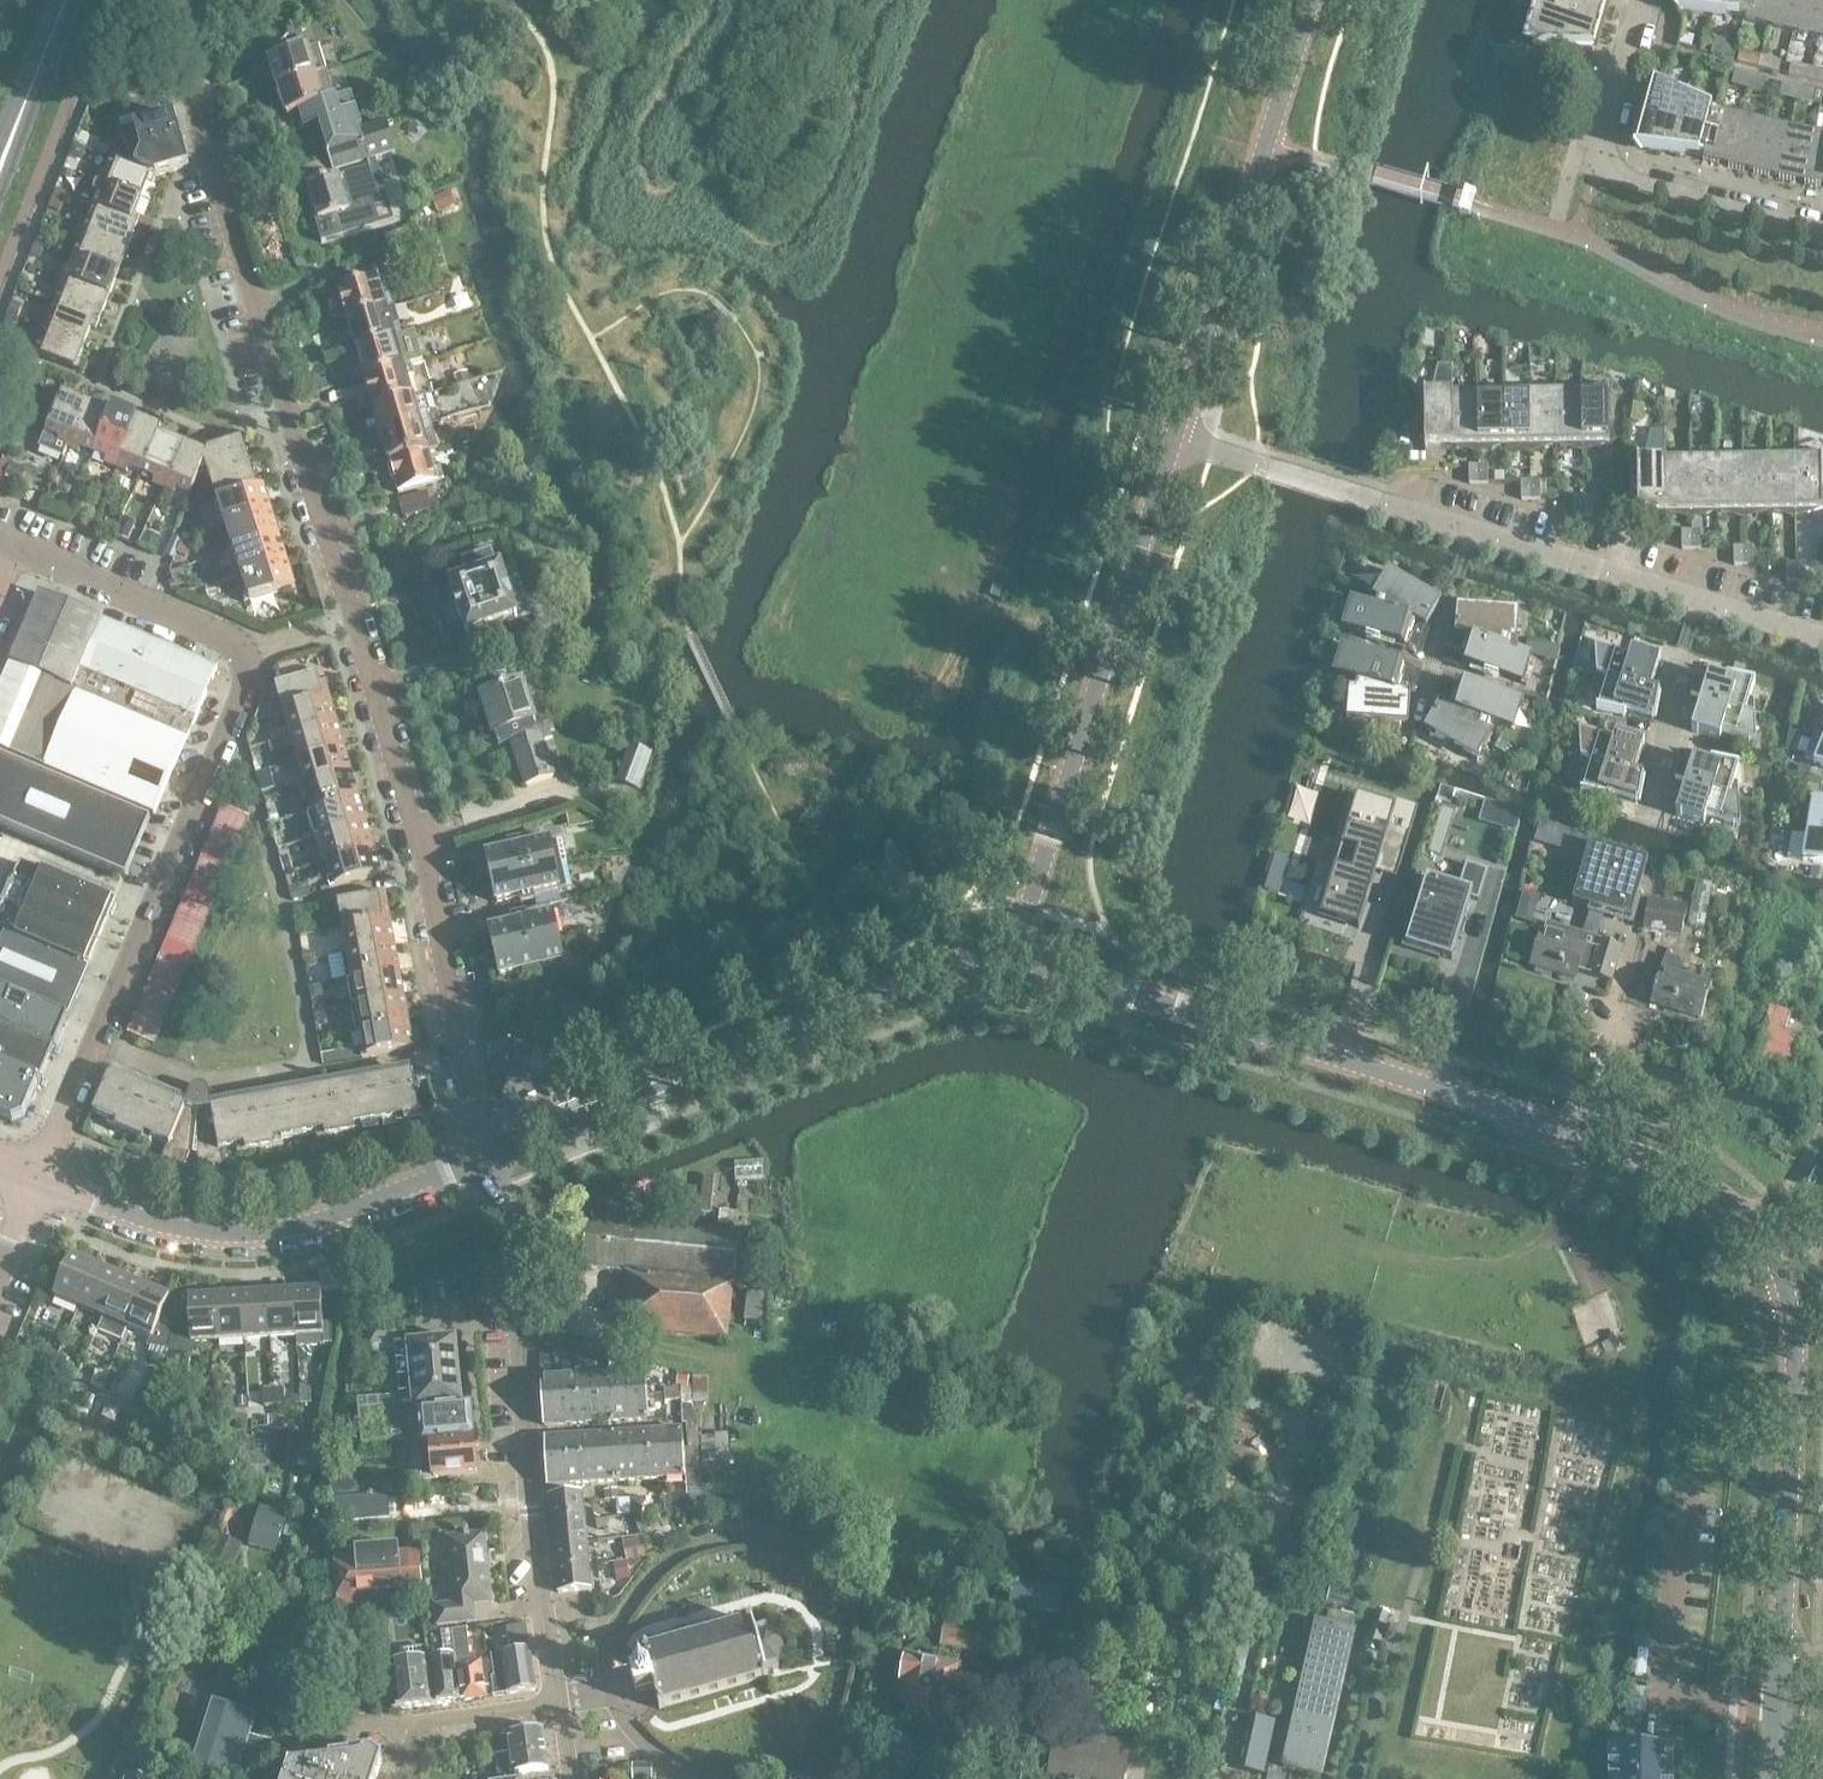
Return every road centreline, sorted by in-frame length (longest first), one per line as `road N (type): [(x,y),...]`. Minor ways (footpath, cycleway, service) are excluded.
road 1 (unclassified): [(1776,1778),(1795,1344),(1783,1286),(1758,1238),(1722,1200),(1667,1168),(1015,956)]
road 2 (residential): [(611,1696),(611,1647),(644,1587),(678,1557),(737,1539),(791,1551),(856,1596),(866,1623),(865,1656),(852,1719),(824,1754),(778,1778)]
road 3 (unclassified): [(41,1180),(225,749),(252,655)]
road 4 (unclassified): [(489,1158),(943,970),(1015,956)]
road 5 (residential): [(489,1158),(472,1123),(435,902),(354,622)]
road 6 (residential): [(561,1706),(532,1513),(521,1327),(489,1158)]
road 7 (unclassified): [(1015,956),(1100,650),(1175,433)]
road 8 (residential): [(354,622),(199,112)]
road 9 (unclassified): [(489,1158),(333,1223),(246,1235),(162,1221),(41,1180)]
road 10 (unclassified): [(1175,433),(1314,0)]
road 11 (residential): [(1822,225),(1628,180),(1598,165),(1639,0)]
road 12 (unclassified): [(252,655),(220,634),(0,539)]
road 13 (residential): [(1699,599),(1473,531)]
road 14 (residential): [(1175,433),(1393,506)]
road 15 (residential): [(561,1706),(416,1726),(399,1778)]
road 16 (tertiary): [(0,170),(66,0)]
road 17 (track): [(1100,650),(960,600)]
road 18 (residential): [(1662,784),(1686,652)]
road 19 (residential): [(1822,637),(1699,599)]

